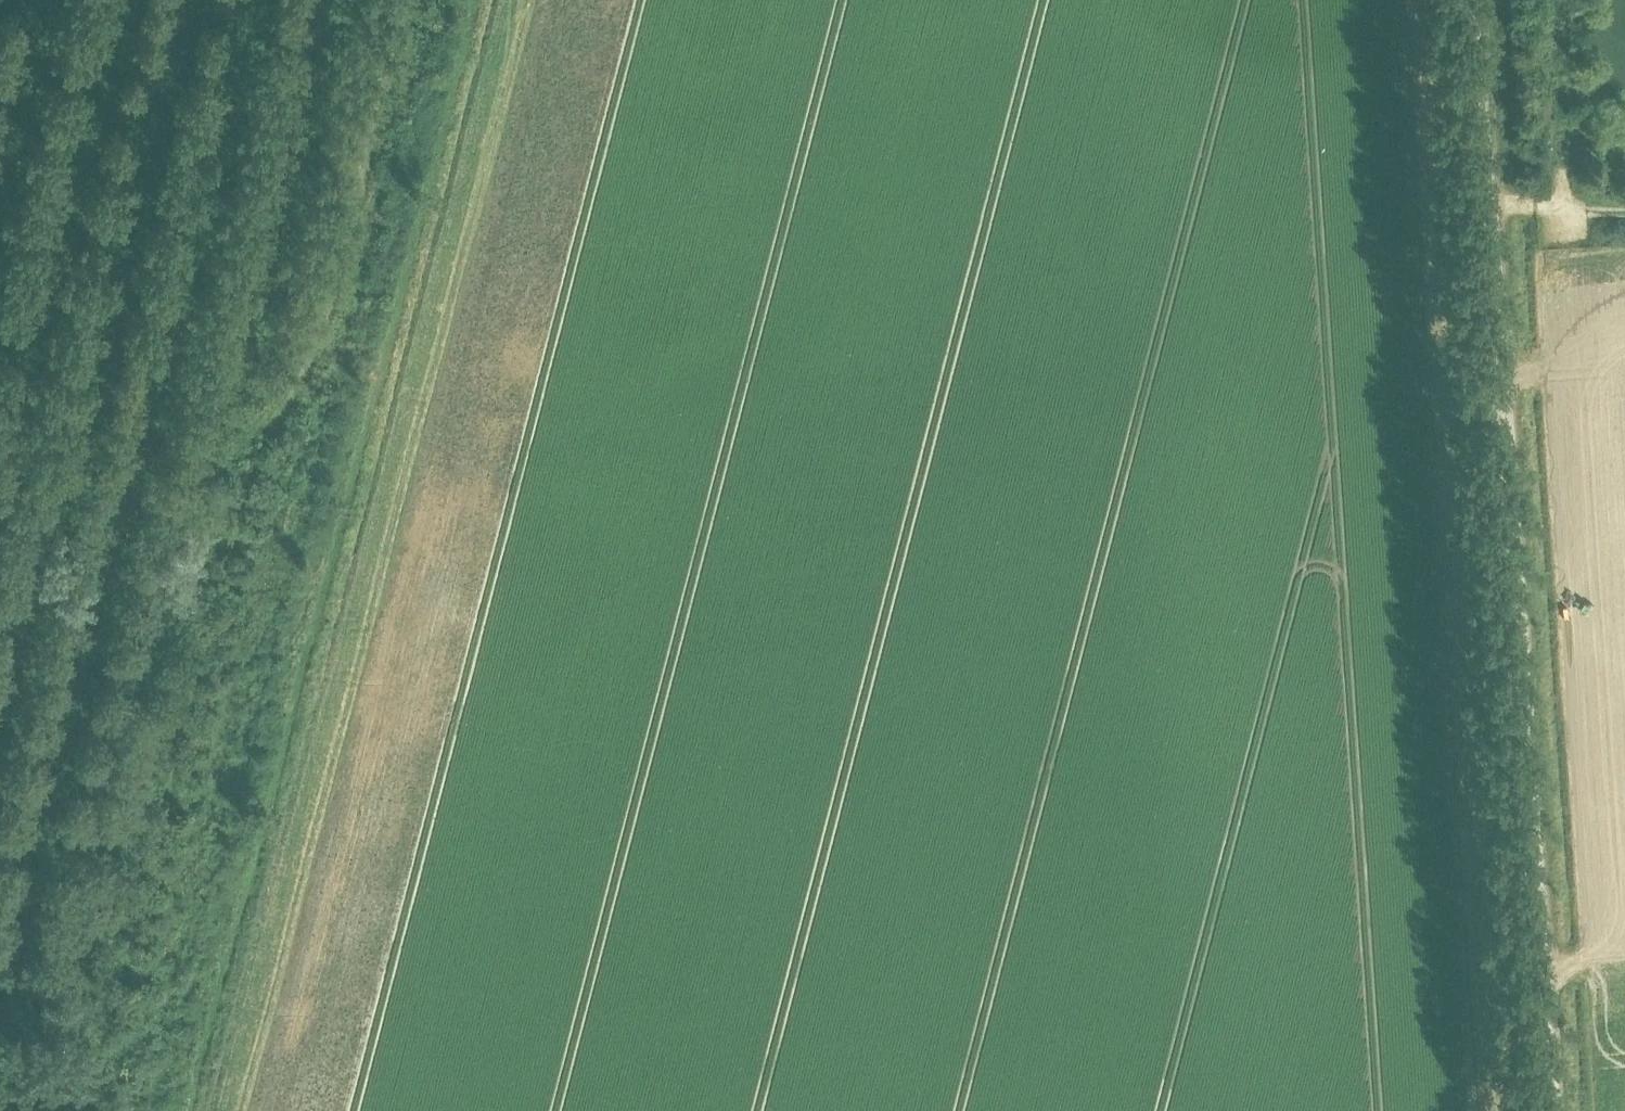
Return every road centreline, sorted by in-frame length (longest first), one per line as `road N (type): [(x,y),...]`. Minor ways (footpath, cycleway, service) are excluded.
road 1 (unclassified): [(1551,1110),(1478,0)]

